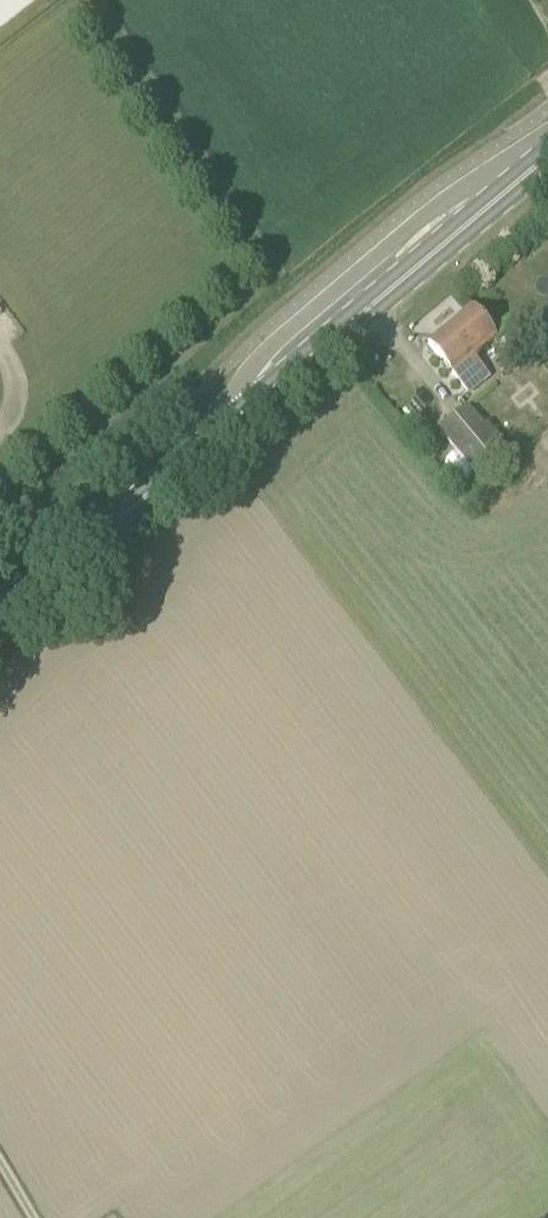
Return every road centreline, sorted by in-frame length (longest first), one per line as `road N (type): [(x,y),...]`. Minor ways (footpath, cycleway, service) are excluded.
road 1 (primary): [(0,622),(547,158)]

